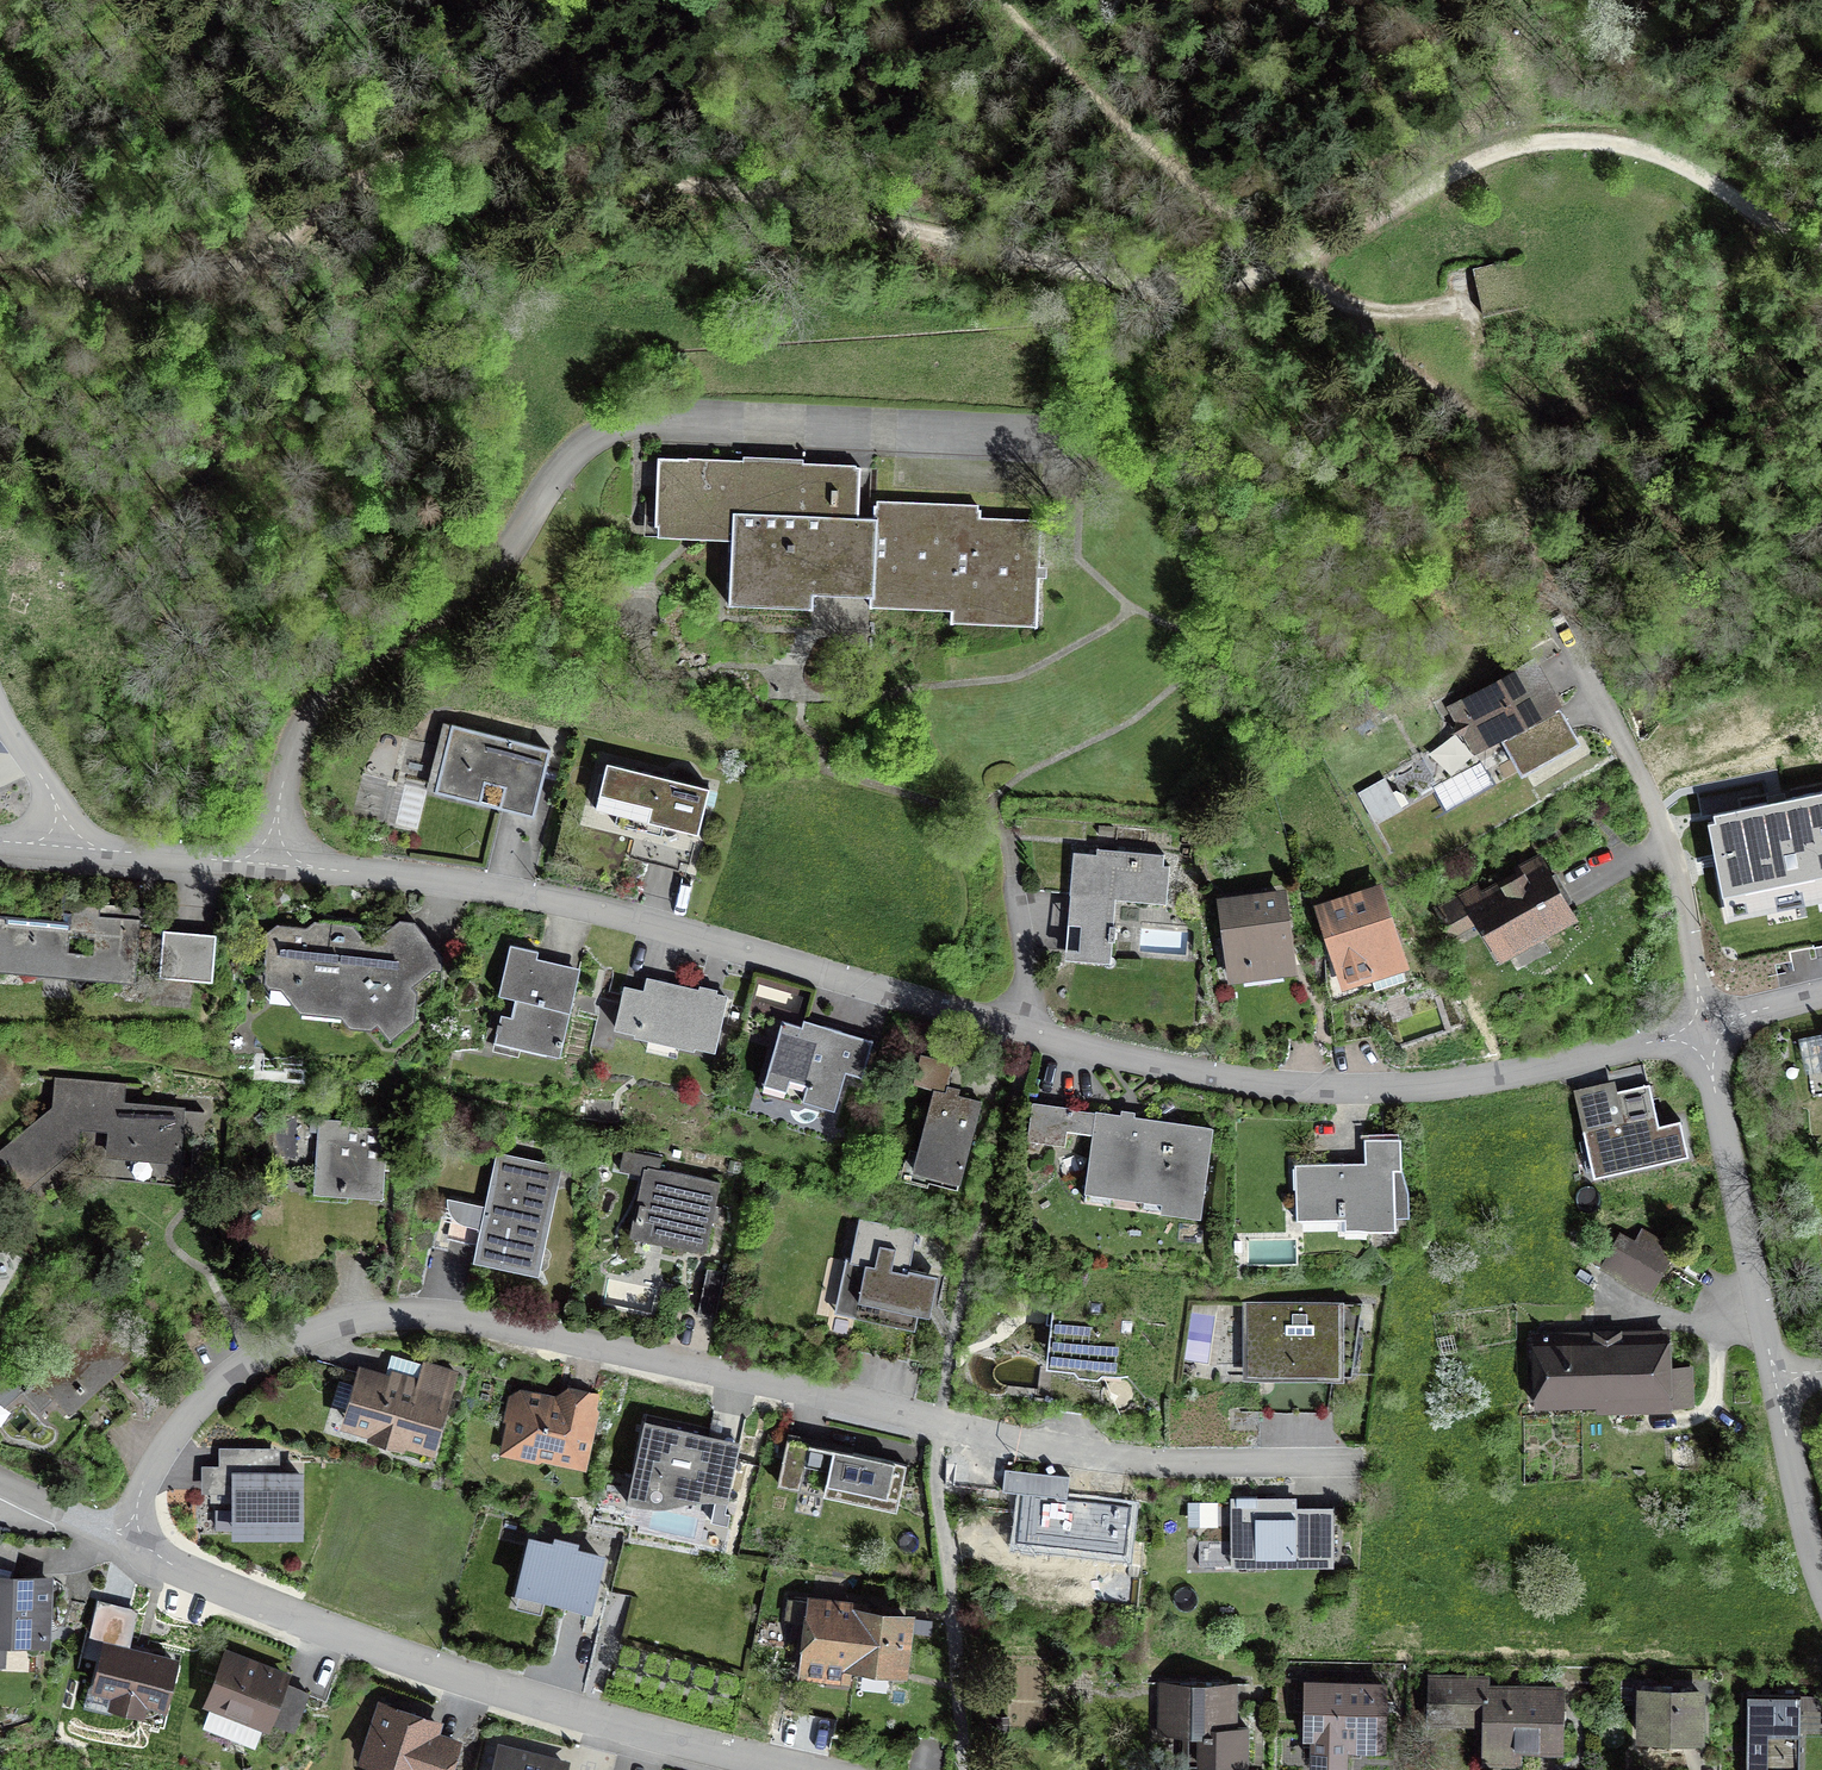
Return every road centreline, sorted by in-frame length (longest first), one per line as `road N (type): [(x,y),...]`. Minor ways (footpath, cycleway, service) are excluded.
road 1 (track): [(1821,242),(1667,155),(1578,140),(1492,153),(1261,277),(1229,283),(1100,273),(798,202),(468,151),(390,160),(243,260),(197,276),(109,280),(0,250)]
road 2 (residential): [(274,866),(517,895),(1036,1035),(1229,1077),(1367,1093),(1534,1073),(1698,1029)]
road 3 (residential): [(124,1542),(168,1442),(224,1379),(293,1336),(379,1314),(454,1316),(1087,1456),(1355,1462)]
road 4 (track): [(999,0),(1462,429),(1561,626)]
road 5 (residential): [(788,1769),(434,1670),(124,1542)]
road 6 (residential): [(640,424),(594,439),(558,472),(502,563),(343,687),(301,733),(274,866)]
road 7 (residential): [(1561,626),(1648,793),(1681,897),(1698,1029)]
road 8 (residential): [(1698,1029),(1774,1379)]
road 9 (residential): [(64,847),(274,866)]
road 10 (residential): [(1774,1379),(1821,1584)]
road 11 (residential): [(64,847),(41,778),(0,719)]
road 12 (residential): [(124,1542),(0,1486)]
road 13 (residential): [(1698,1029),(1821,1000)]

